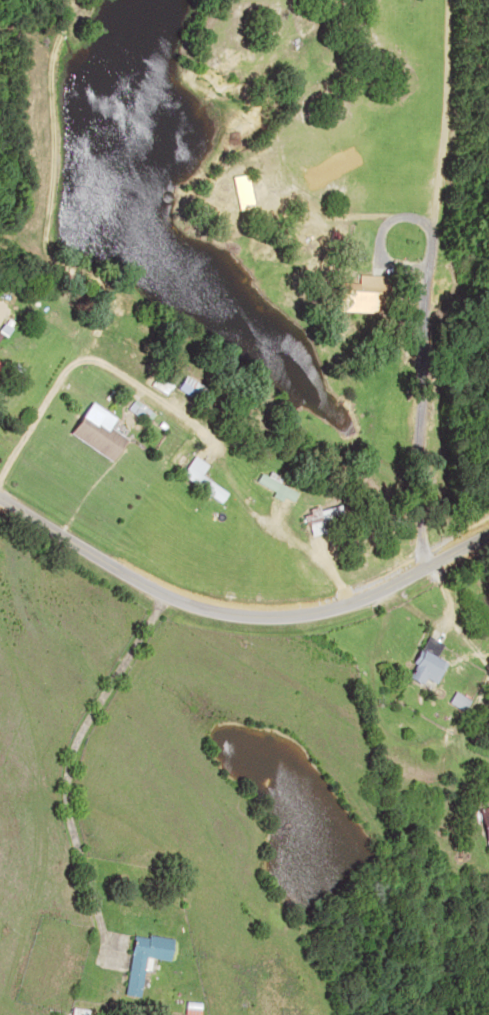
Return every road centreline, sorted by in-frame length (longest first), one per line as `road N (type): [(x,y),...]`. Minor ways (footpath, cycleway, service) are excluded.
road 1 (residential): [(0,528),(190,615),(344,595),(488,523)]

